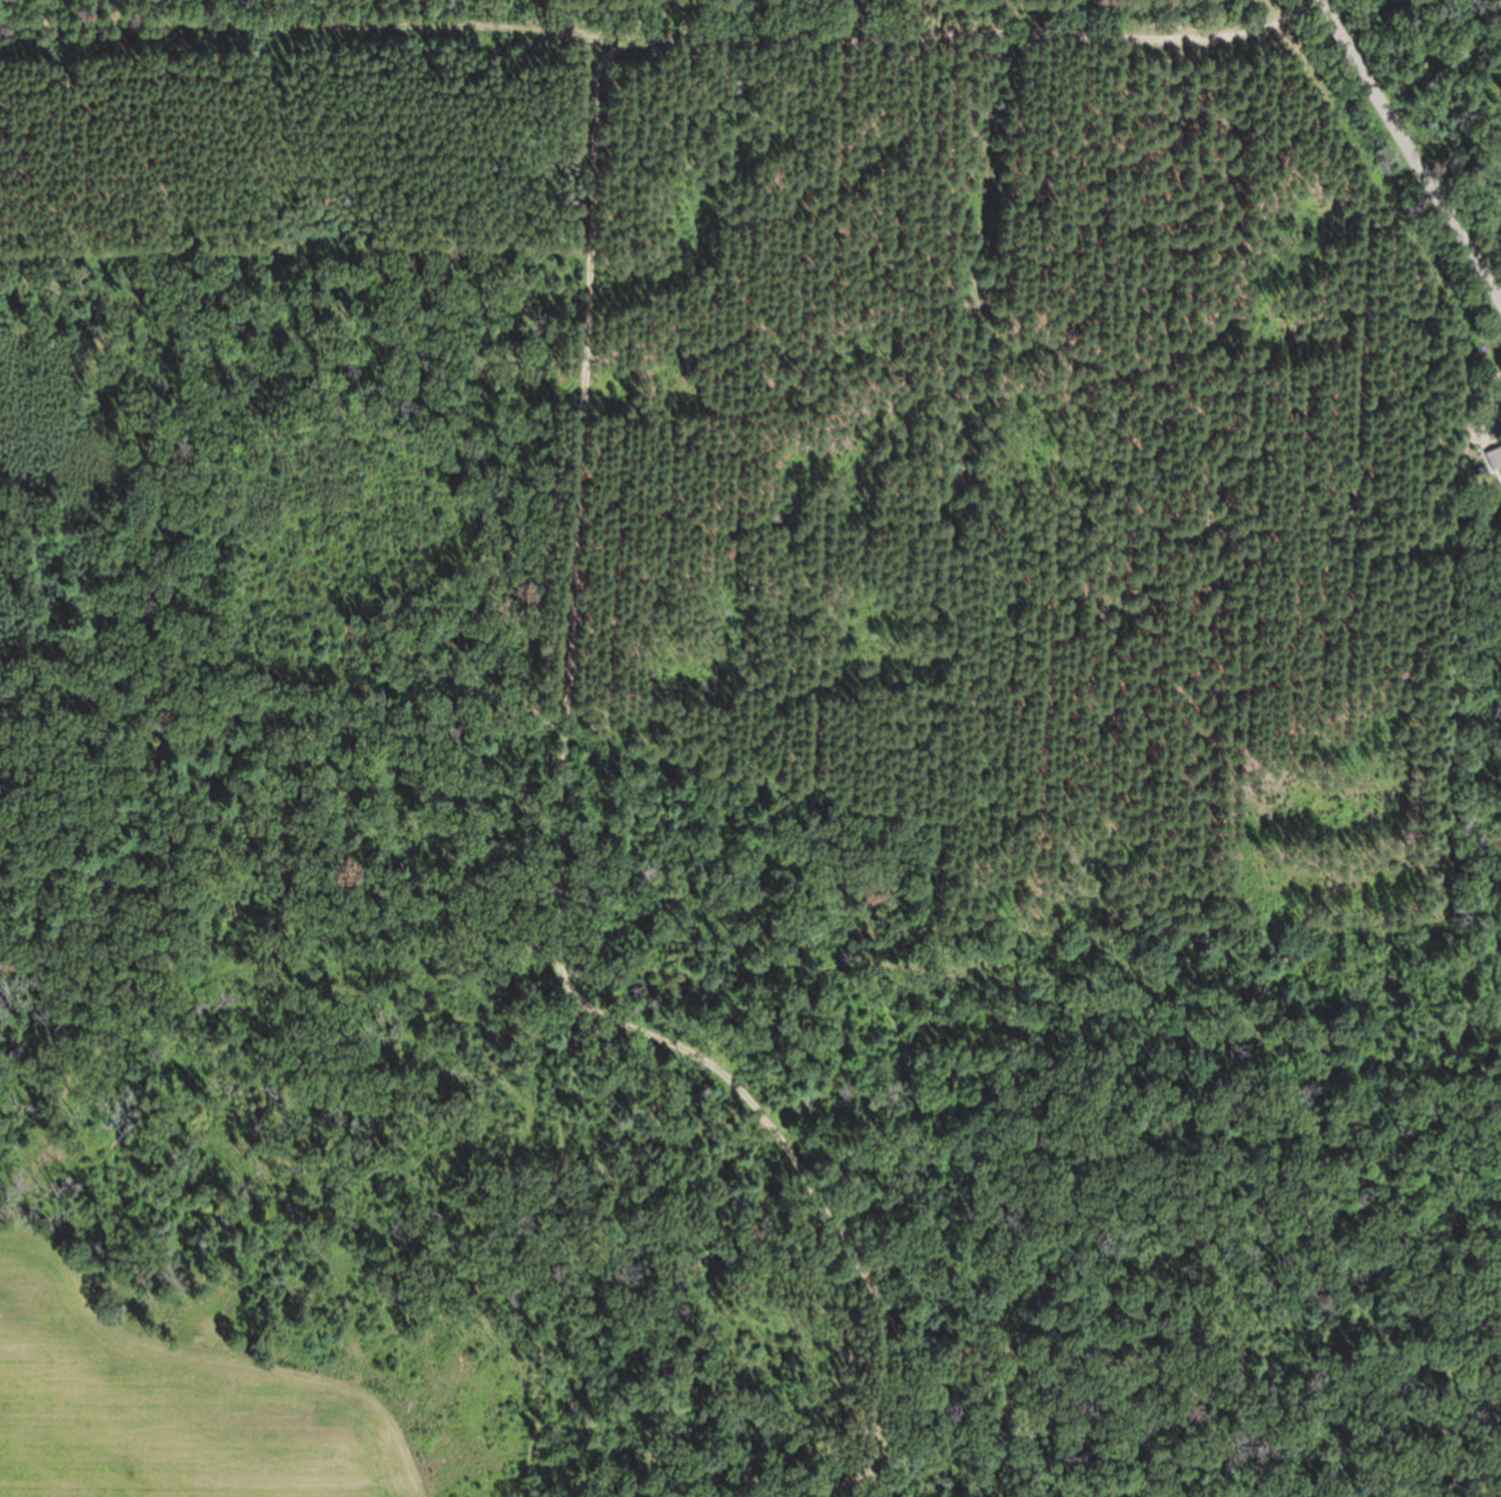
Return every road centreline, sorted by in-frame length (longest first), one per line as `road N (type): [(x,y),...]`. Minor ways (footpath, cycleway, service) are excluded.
road 1 (residential): [(1500,298),(1320,0)]

